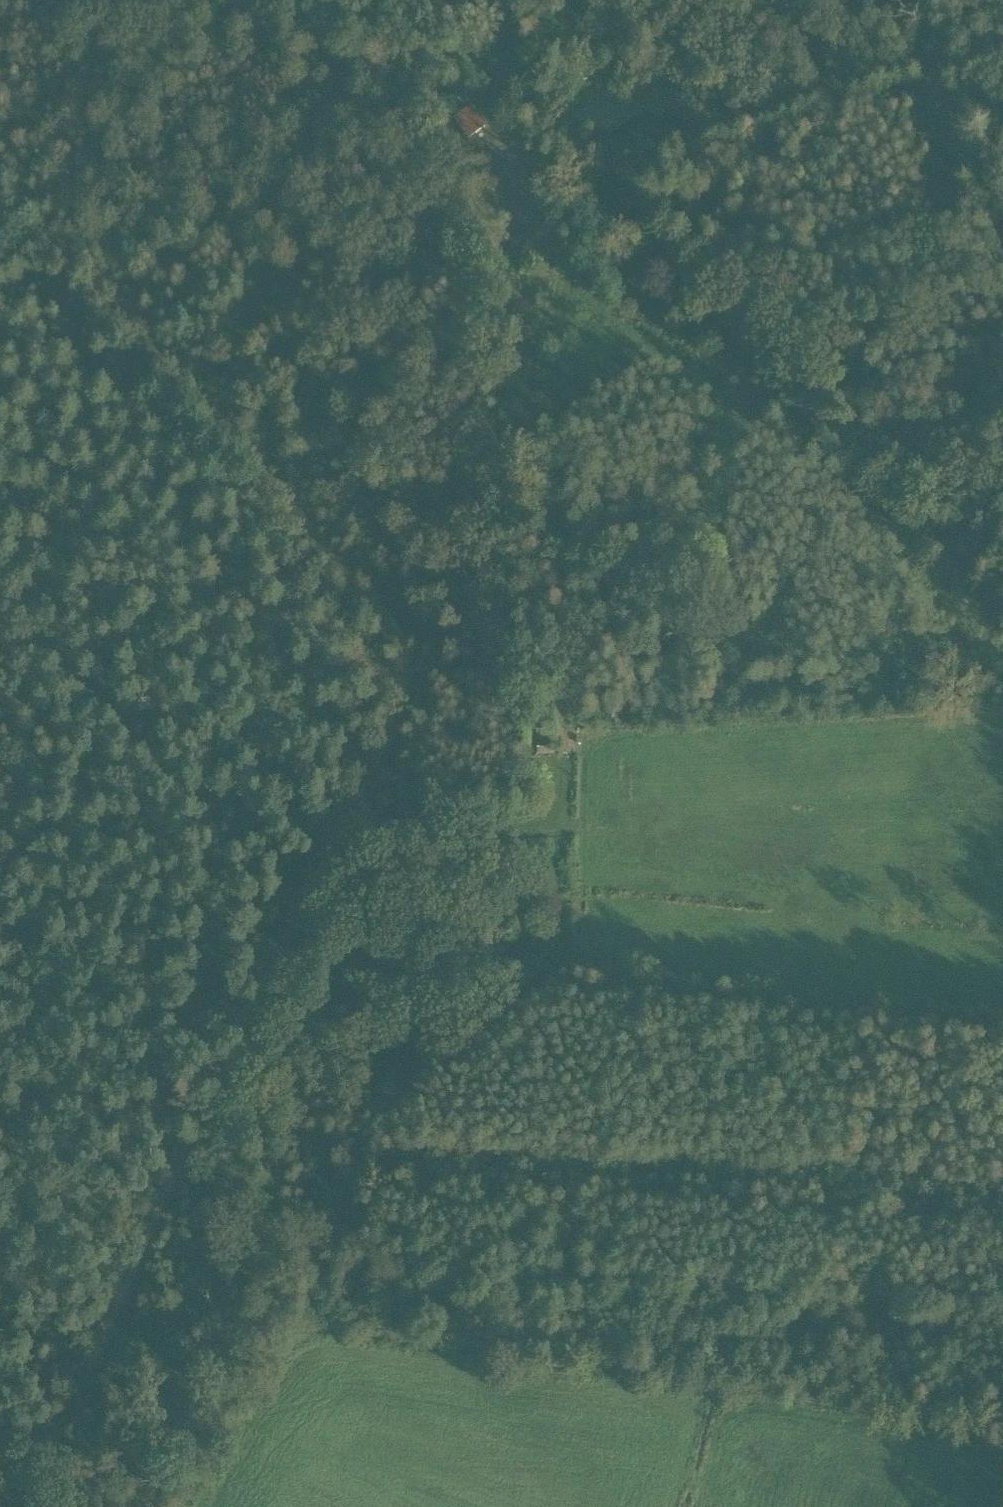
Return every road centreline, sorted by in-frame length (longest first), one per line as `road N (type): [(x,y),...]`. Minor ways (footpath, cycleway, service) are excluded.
road 1 (track): [(254,1024),(69,1425),(19,1452),(0,1450)]
road 2 (track): [(0,506),(406,685)]
road 3 (track): [(715,125),(913,57),(929,65),(982,219),(1002,254)]
road 4 (track): [(406,685),(355,822),(254,1024)]
road 5 (track): [(406,685),(409,654),(251,455)]
road 6 (track): [(251,455),(441,374),(504,371)]
road 7 (track): [(0,941),(254,1024)]
road 8 (track): [(355,822),(522,830)]
road 9 (track): [(209,1121),(367,1153)]
road 10 (track): [(101,1343),(248,1400)]

